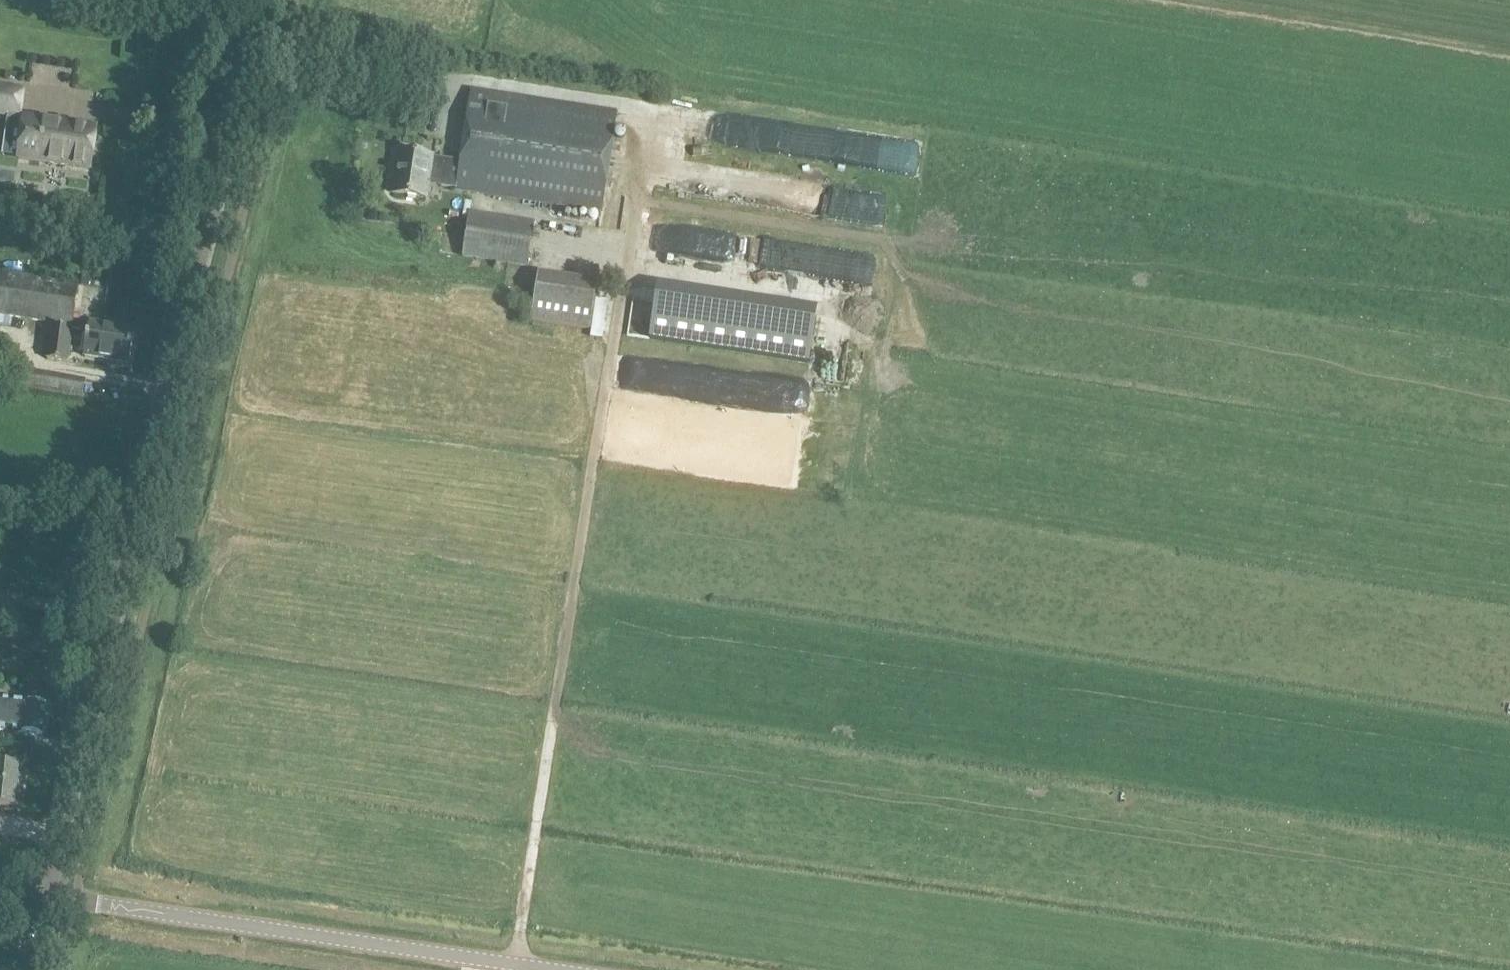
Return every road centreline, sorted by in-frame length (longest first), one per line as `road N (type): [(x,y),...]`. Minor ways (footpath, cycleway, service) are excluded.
road 1 (tertiary): [(54,899),(272,0)]
road 2 (track): [(632,198),(890,239),(932,289),(1509,381)]
road 3 (track): [(516,969),(632,198)]
road 4 (tertiary): [(538,969),(54,899)]

